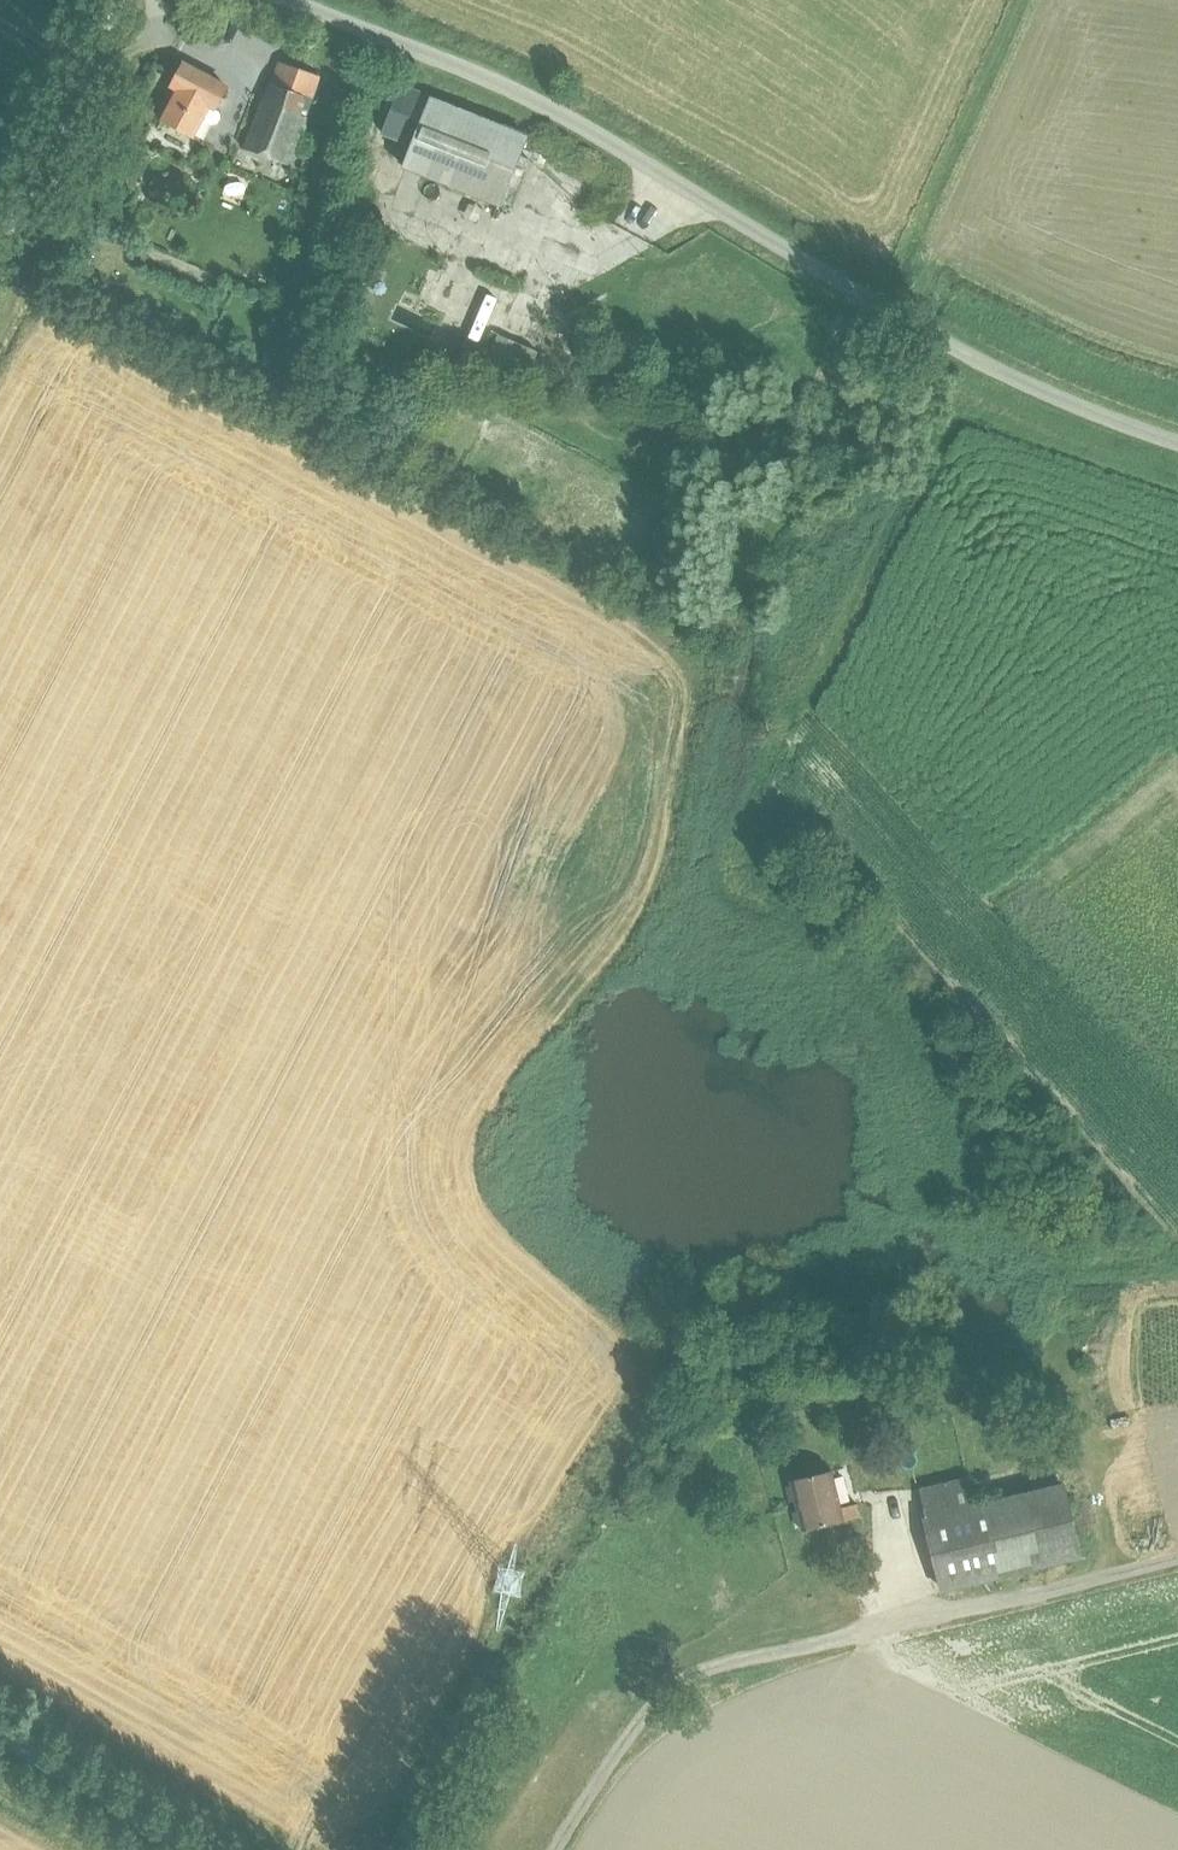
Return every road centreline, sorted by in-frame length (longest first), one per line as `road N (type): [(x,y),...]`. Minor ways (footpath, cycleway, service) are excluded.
road 1 (unclassified): [(1177,441),(1091,415),(995,370),(532,96),(284,0)]
road 2 (track): [(556,1849),(643,1719),(673,1687),(707,1669),(1177,1563)]
road 3 (unclassified): [(0,238),(121,0)]
road 4 (unclassified): [(187,1849),(0,1734)]

